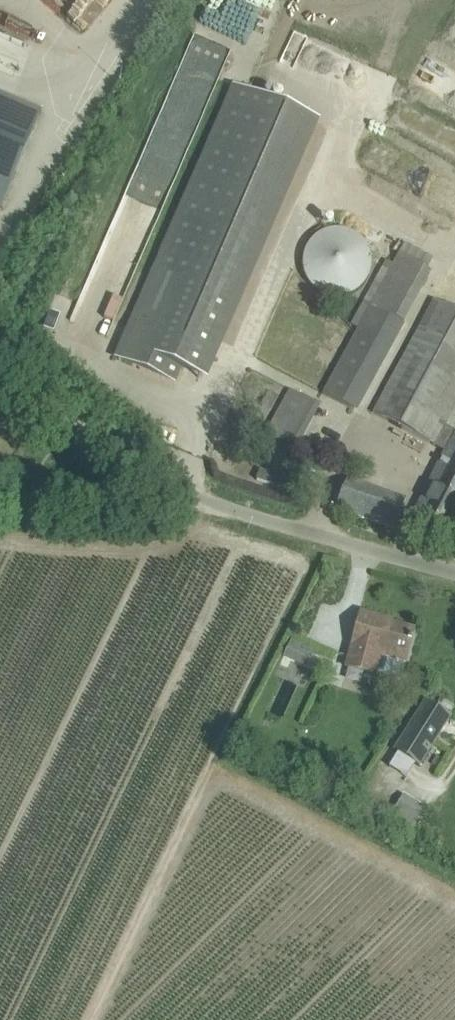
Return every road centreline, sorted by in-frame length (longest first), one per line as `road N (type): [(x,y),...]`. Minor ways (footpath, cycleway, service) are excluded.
road 1 (unclassified): [(454,574),(187,493),(122,459),(0,363)]

